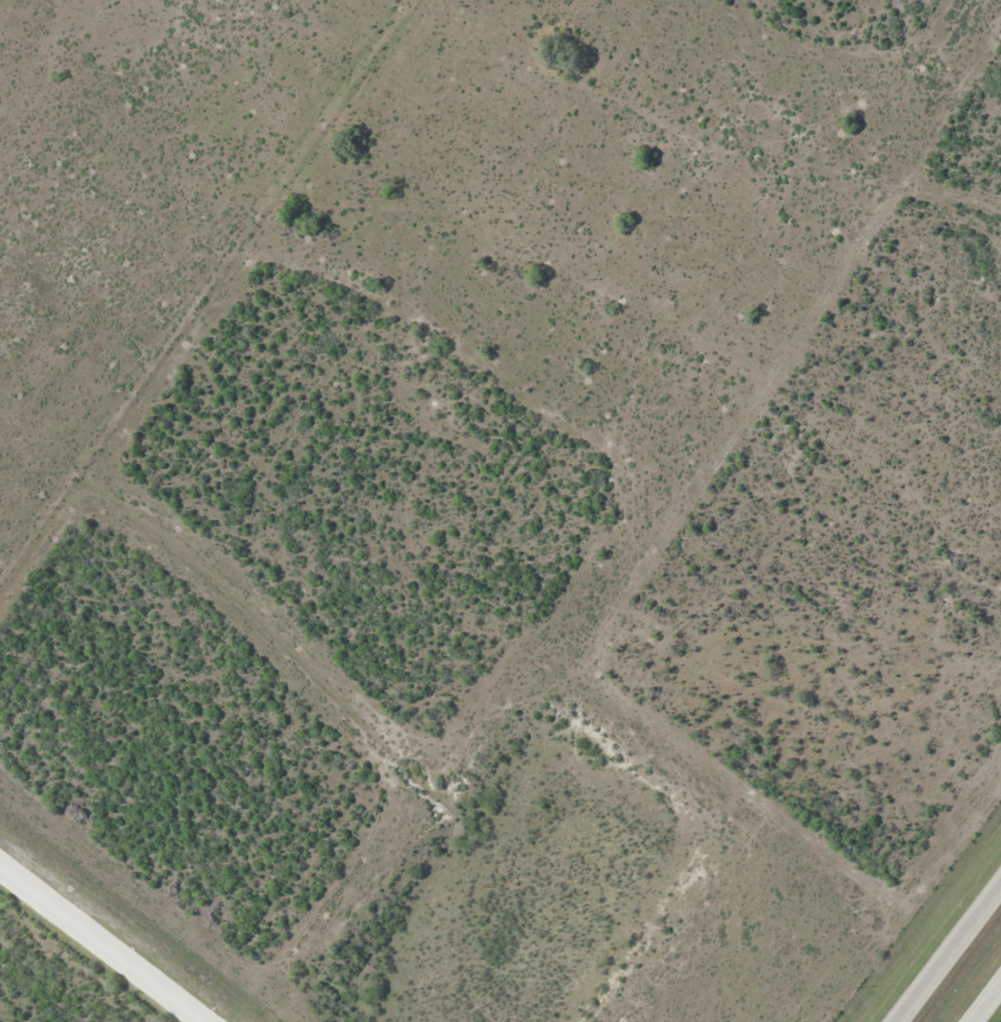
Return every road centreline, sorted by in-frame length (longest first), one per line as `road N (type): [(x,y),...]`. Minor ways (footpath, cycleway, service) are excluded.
road 1 (trunk): [(1000,884),(897,1021)]

